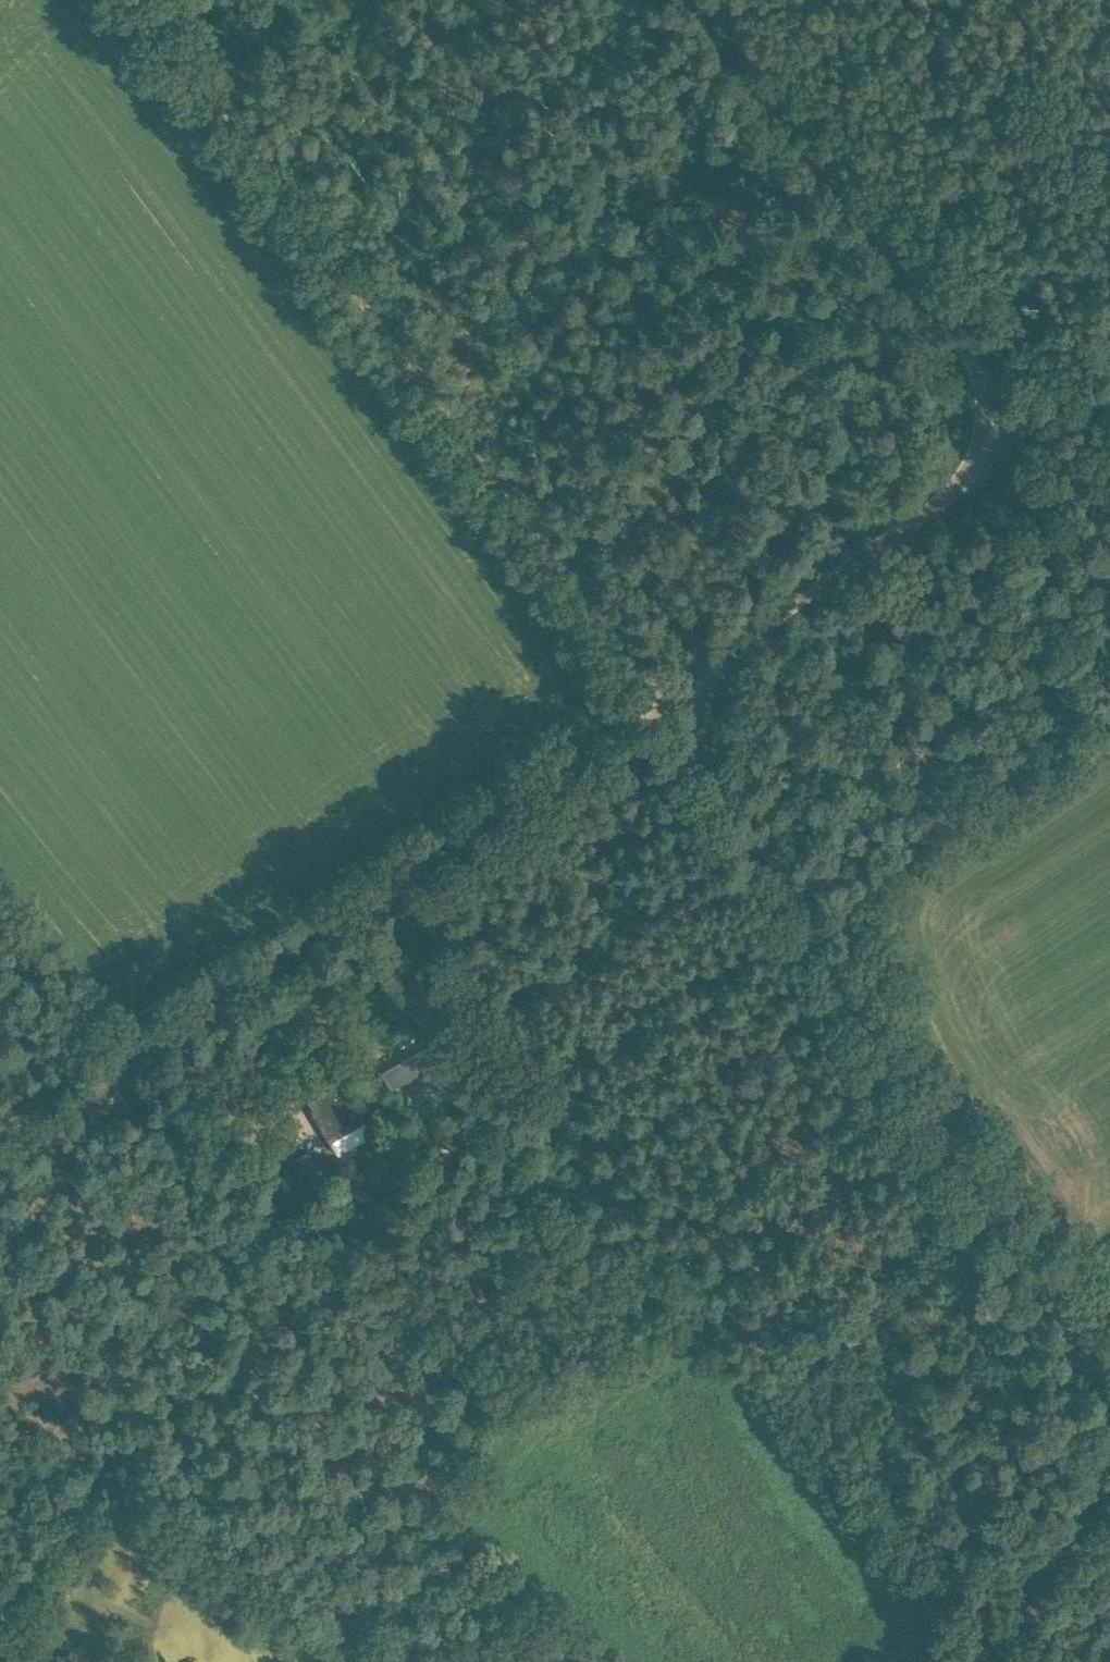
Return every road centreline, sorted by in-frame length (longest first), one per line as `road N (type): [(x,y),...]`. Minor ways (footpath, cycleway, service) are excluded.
road 1 (unclassified): [(1109,1336),(727,793),(712,759),(708,716),(720,677),(741,653),(976,497),(1006,434),(1003,395),(988,366),(713,0)]
road 2 (track): [(675,705),(149,1022),(0,1244)]
road 3 (track): [(994,1661),(1109,1496)]
road 4 (track): [(994,473),(1109,394)]

